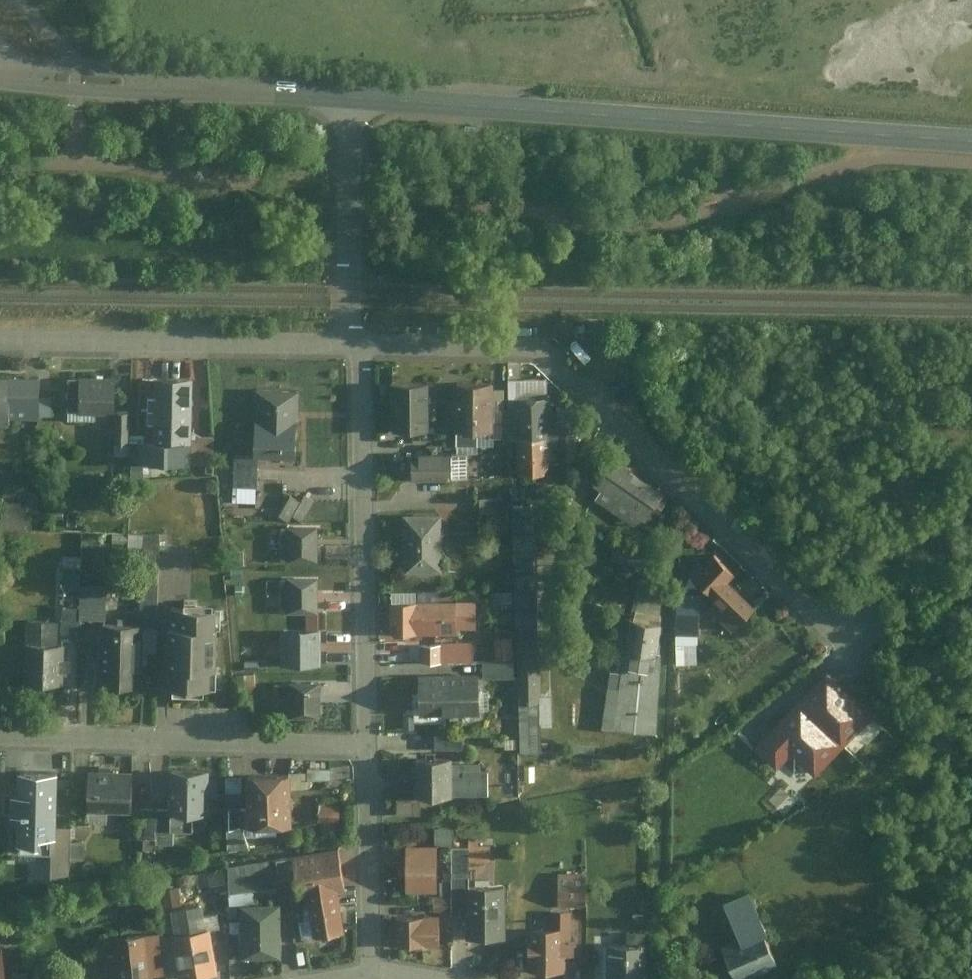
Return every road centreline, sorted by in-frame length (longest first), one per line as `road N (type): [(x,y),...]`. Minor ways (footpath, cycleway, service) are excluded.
road 1 (tertiary): [(971,141),(351,99)]
road 2 (residential): [(359,345),(534,349),(831,633),(865,641)]
road 3 (residential): [(367,749),(359,345)]
road 4 (residential): [(367,749),(0,736)]
road 5 (residential): [(359,345),(0,334)]
road 6 (tertiary): [(351,99),(0,73)]
road 7 (residential): [(359,345),(349,289),(351,99)]
road 8 (residential): [(369,972),(367,749)]

